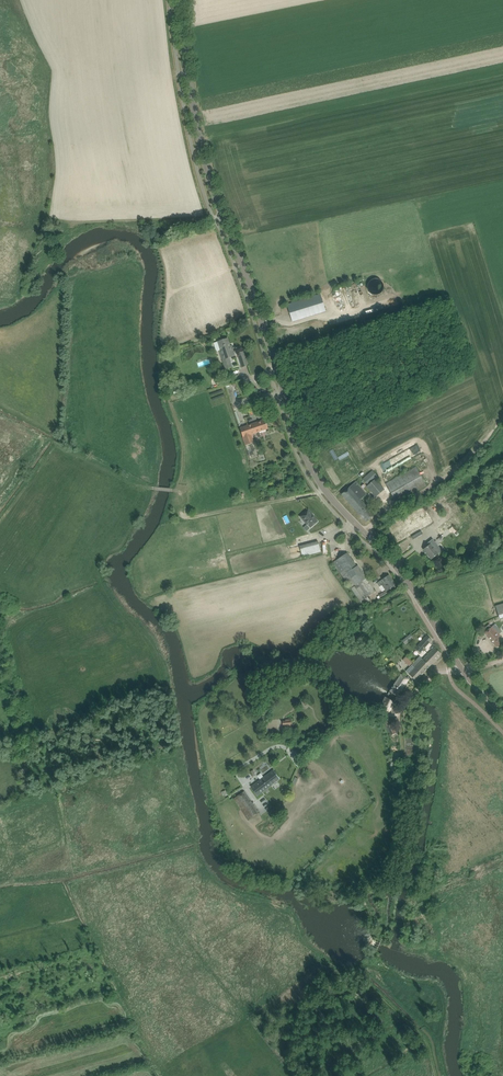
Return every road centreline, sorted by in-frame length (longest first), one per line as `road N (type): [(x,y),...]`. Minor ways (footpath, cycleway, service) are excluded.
road 1 (tertiary): [(462,669),(391,560),(329,495),(299,442),(207,159),(180,0)]
road 2 (track): [(262,808),(240,769),(278,746),(297,759),(355,716),(399,716),(428,679)]
road 3 (track): [(223,216),(58,221)]
road 4 (track): [(437,1075),(423,1037),(356,971),(333,965)]

